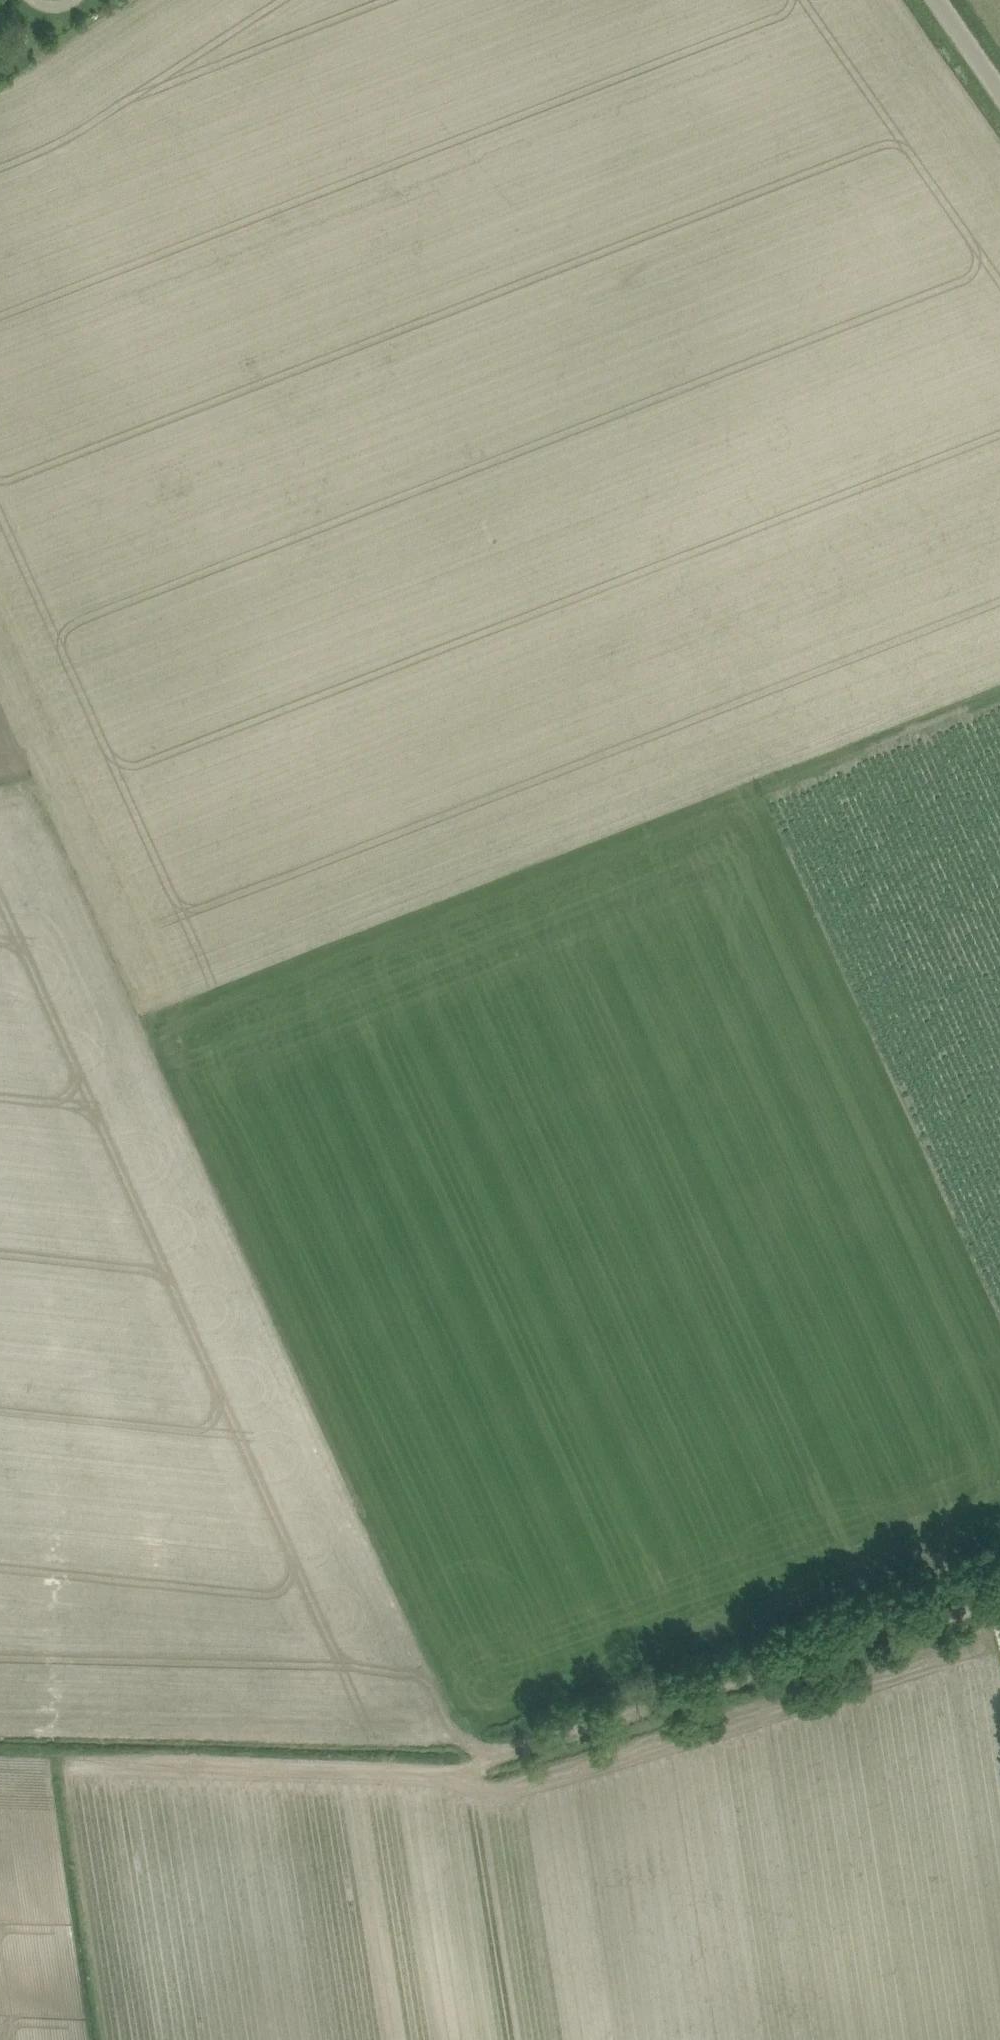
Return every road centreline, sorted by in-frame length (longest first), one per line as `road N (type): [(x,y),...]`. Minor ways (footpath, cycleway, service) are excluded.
road 1 (track): [(999,1609),(495,1753),(59,1753)]

